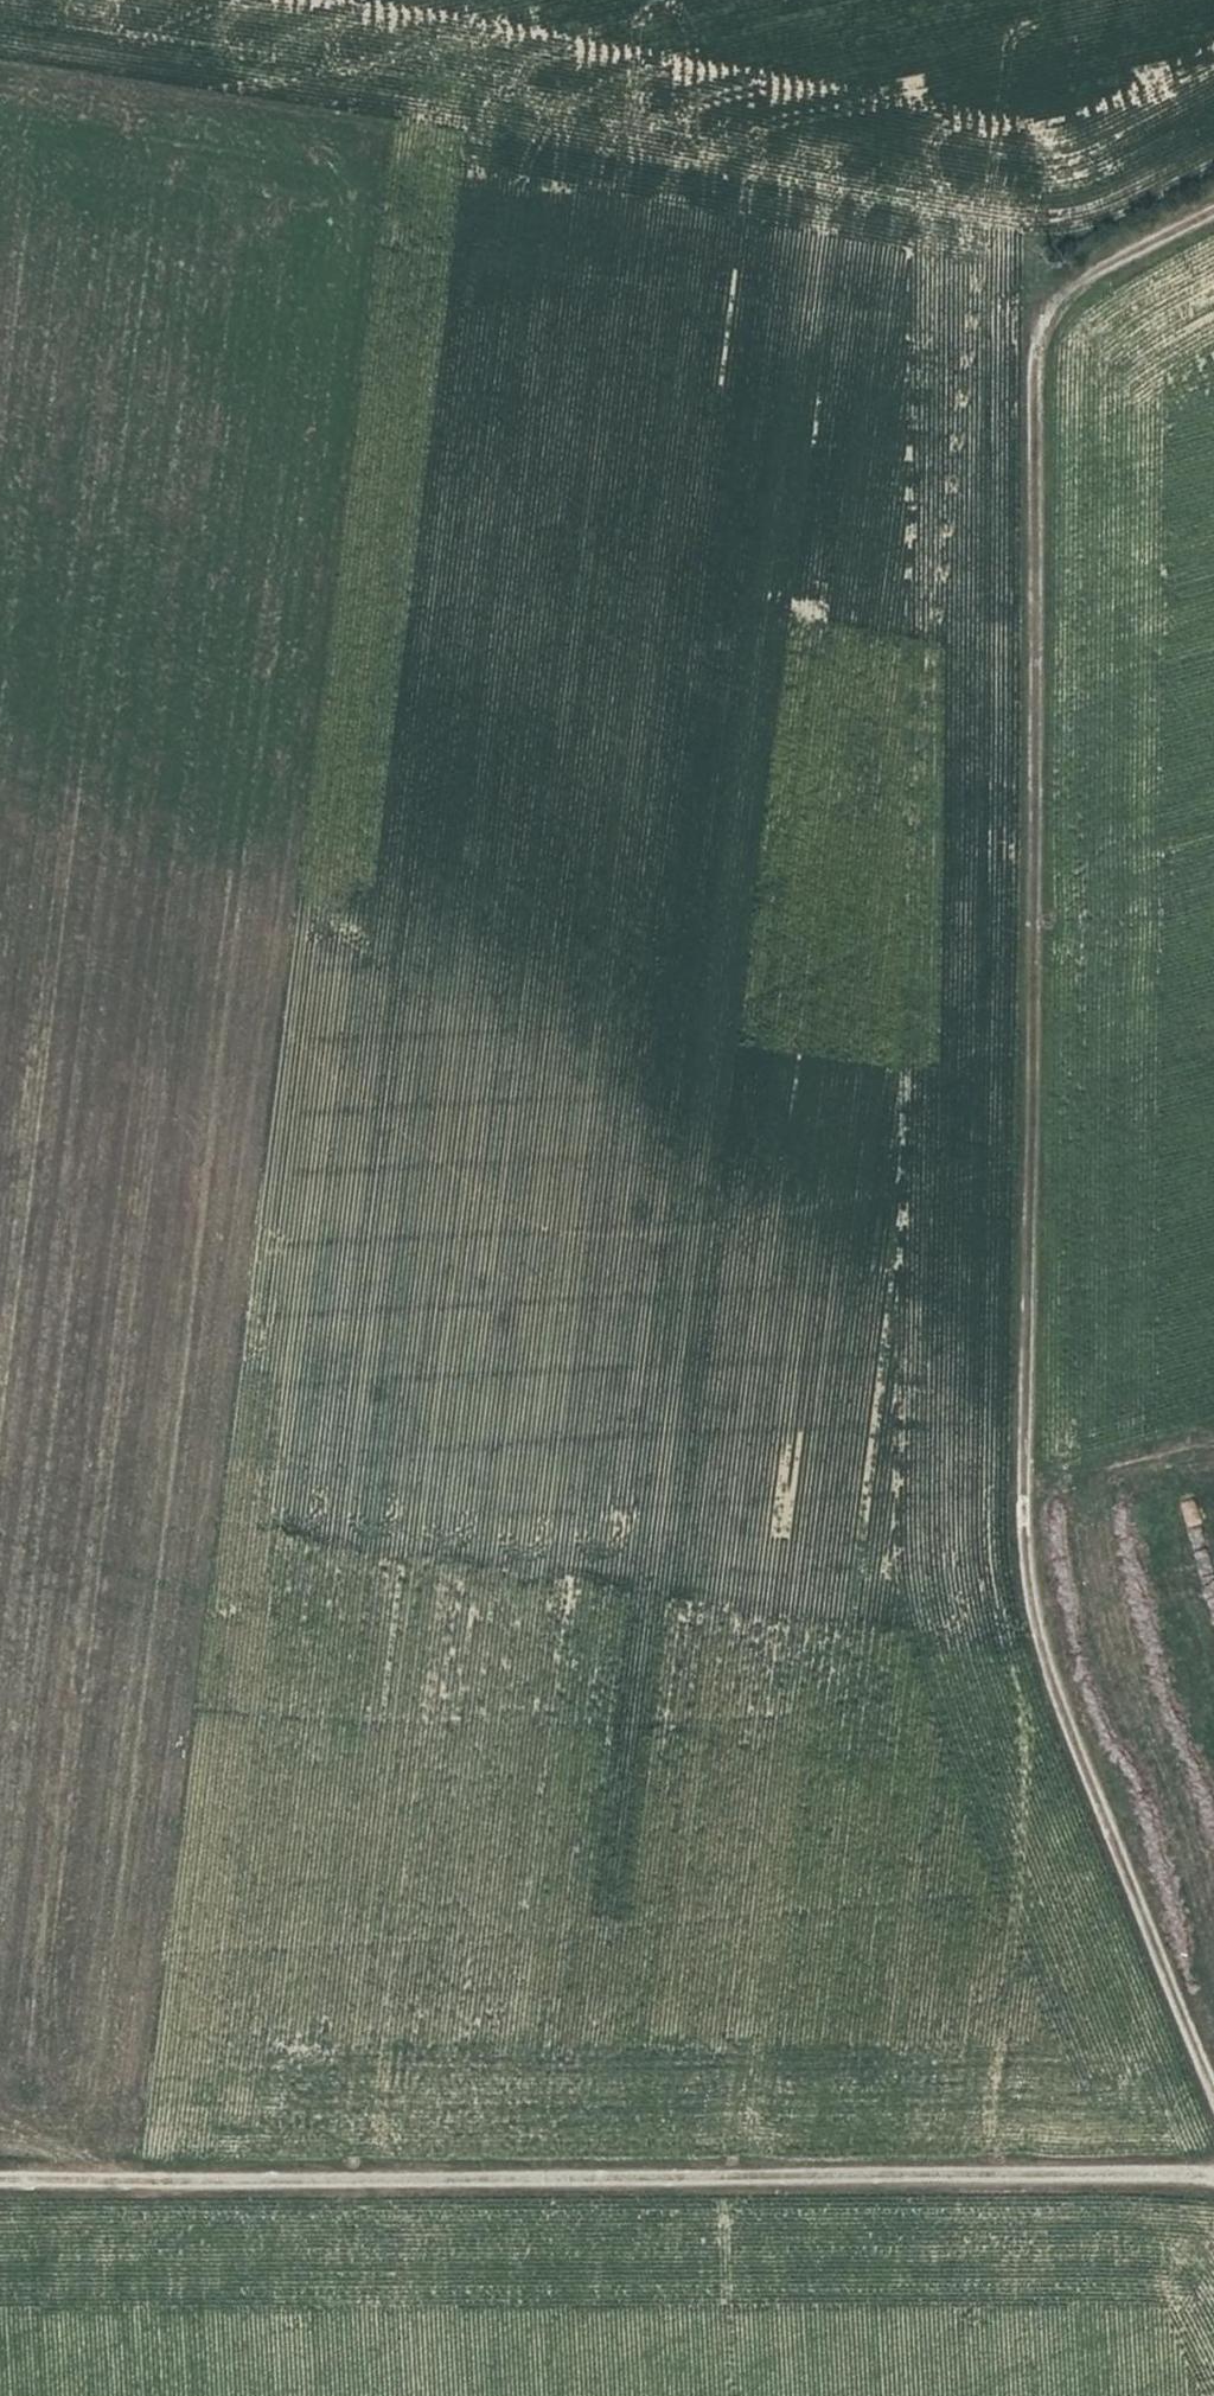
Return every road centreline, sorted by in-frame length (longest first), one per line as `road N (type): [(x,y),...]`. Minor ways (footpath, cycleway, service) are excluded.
road 1 (track): [(1213,2087),(1085,1714),(1050,1444),(1020,345),(1064,288),(1213,217)]
road 2 (track): [(0,2185),(1213,2183)]

